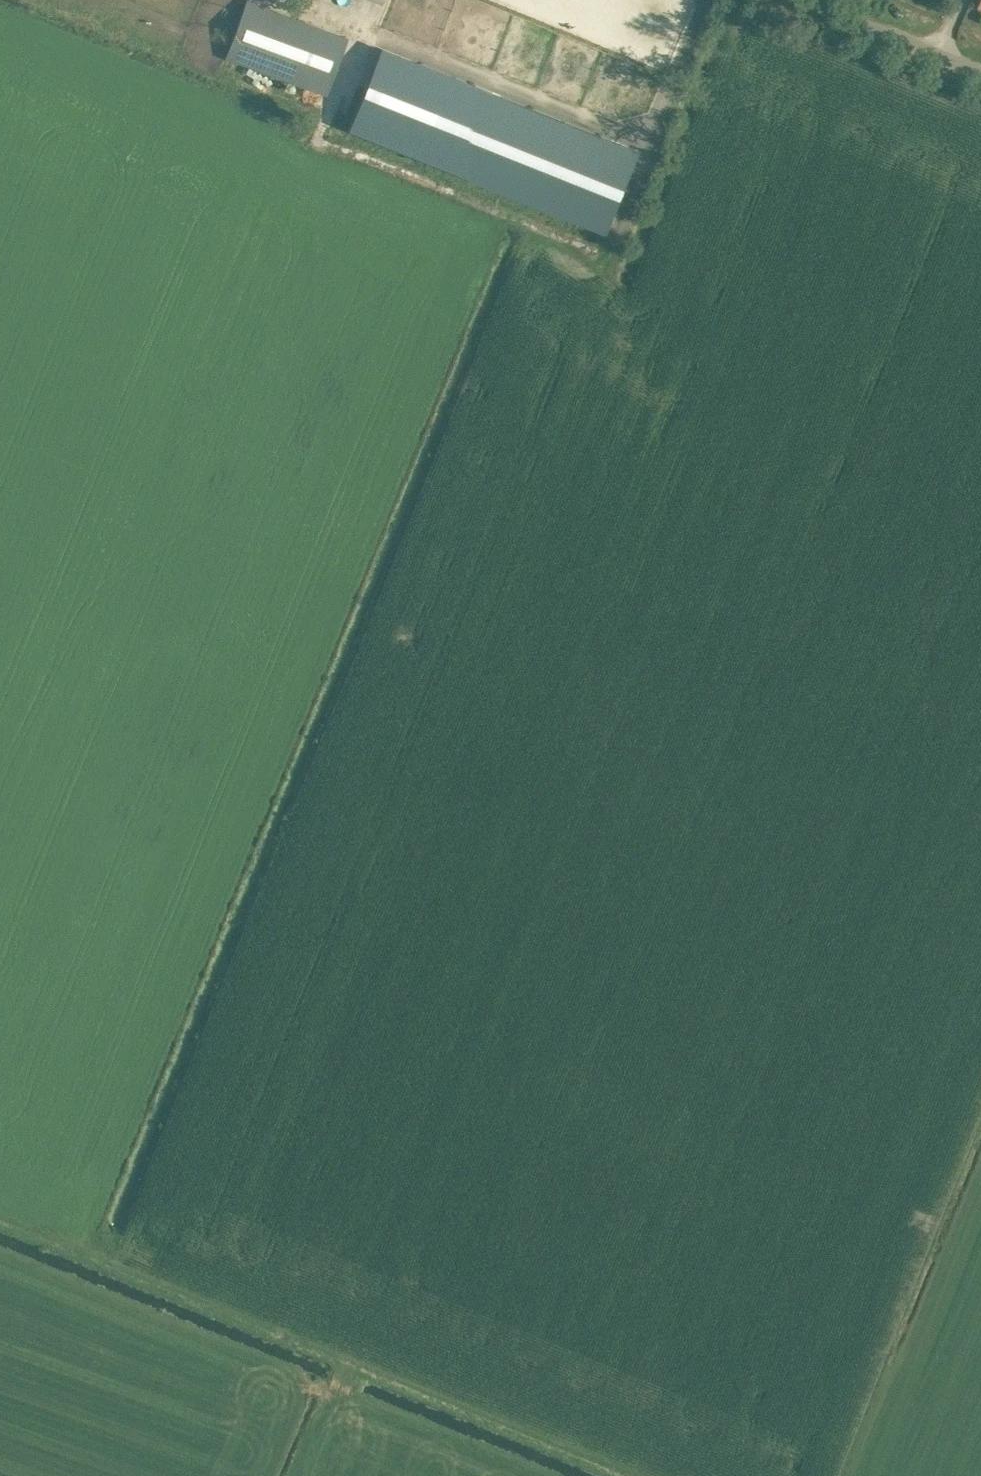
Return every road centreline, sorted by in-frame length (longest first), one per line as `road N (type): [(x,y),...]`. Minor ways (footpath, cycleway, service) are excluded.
road 1 (unclassified): [(980,60),(836,0)]

